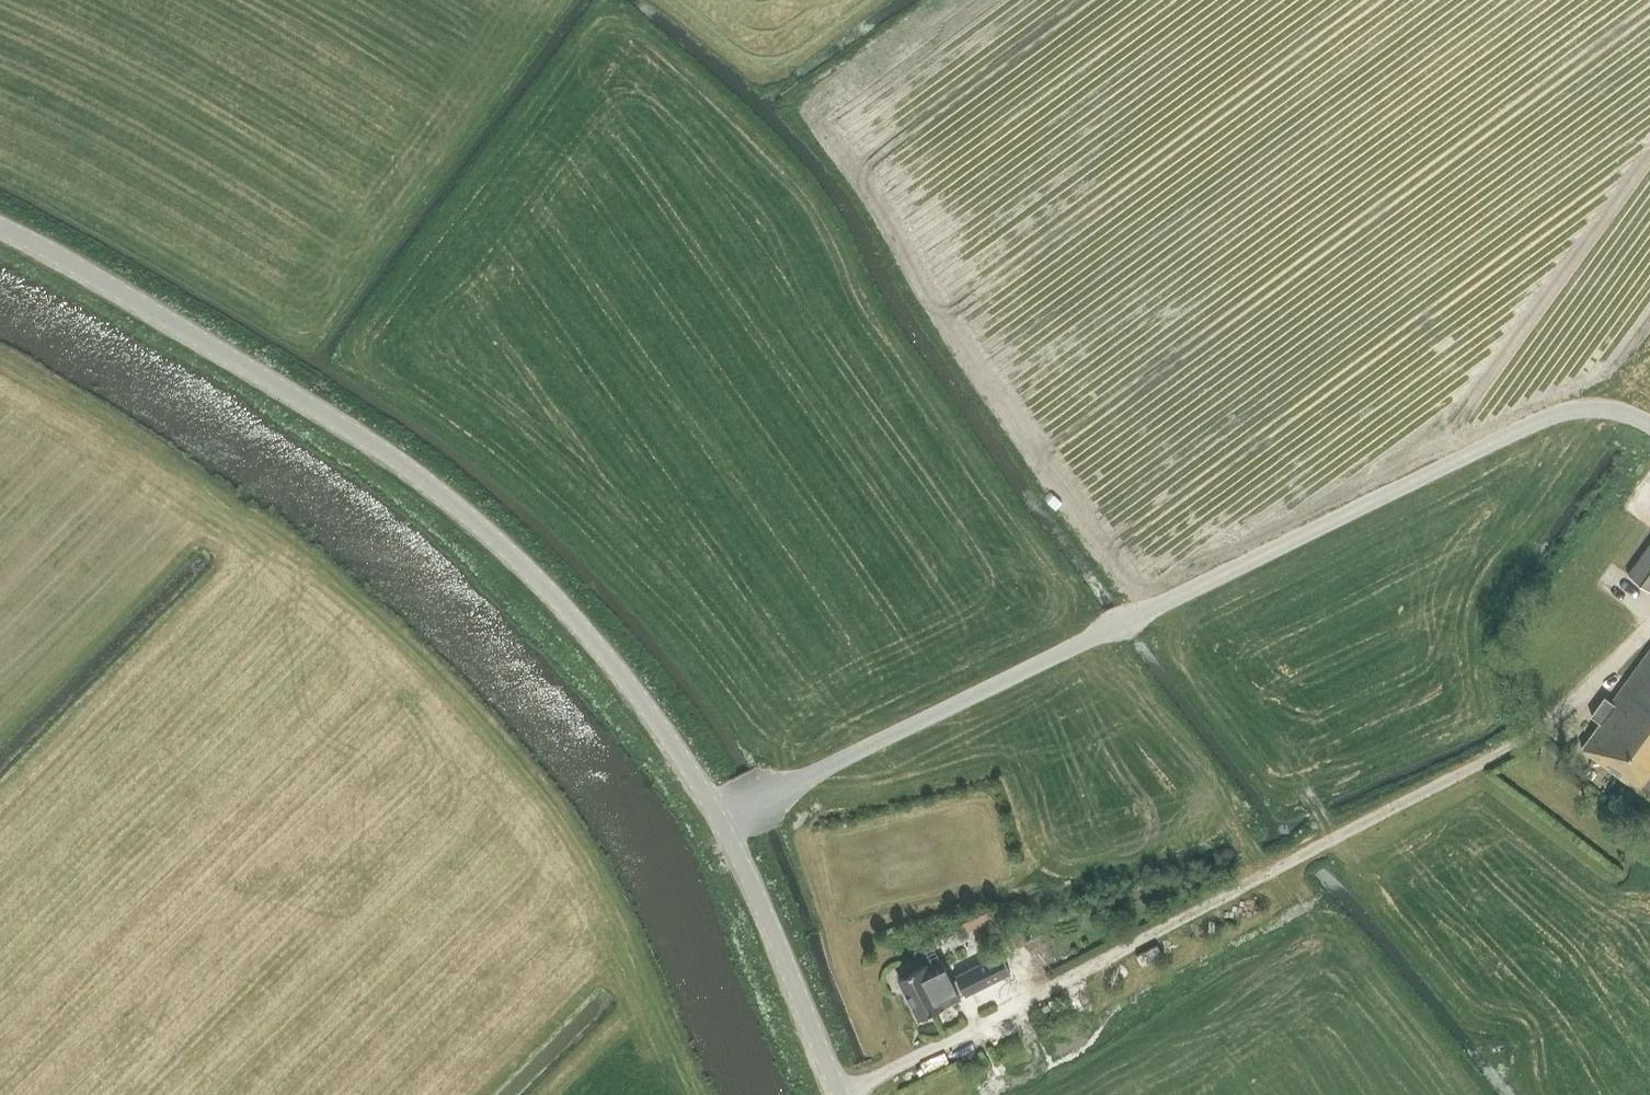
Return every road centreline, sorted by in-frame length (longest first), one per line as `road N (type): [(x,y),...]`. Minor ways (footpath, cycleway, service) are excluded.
road 1 (tertiary): [(838,1094),(717,816),(661,726),(568,612),(412,472),(0,226)]

